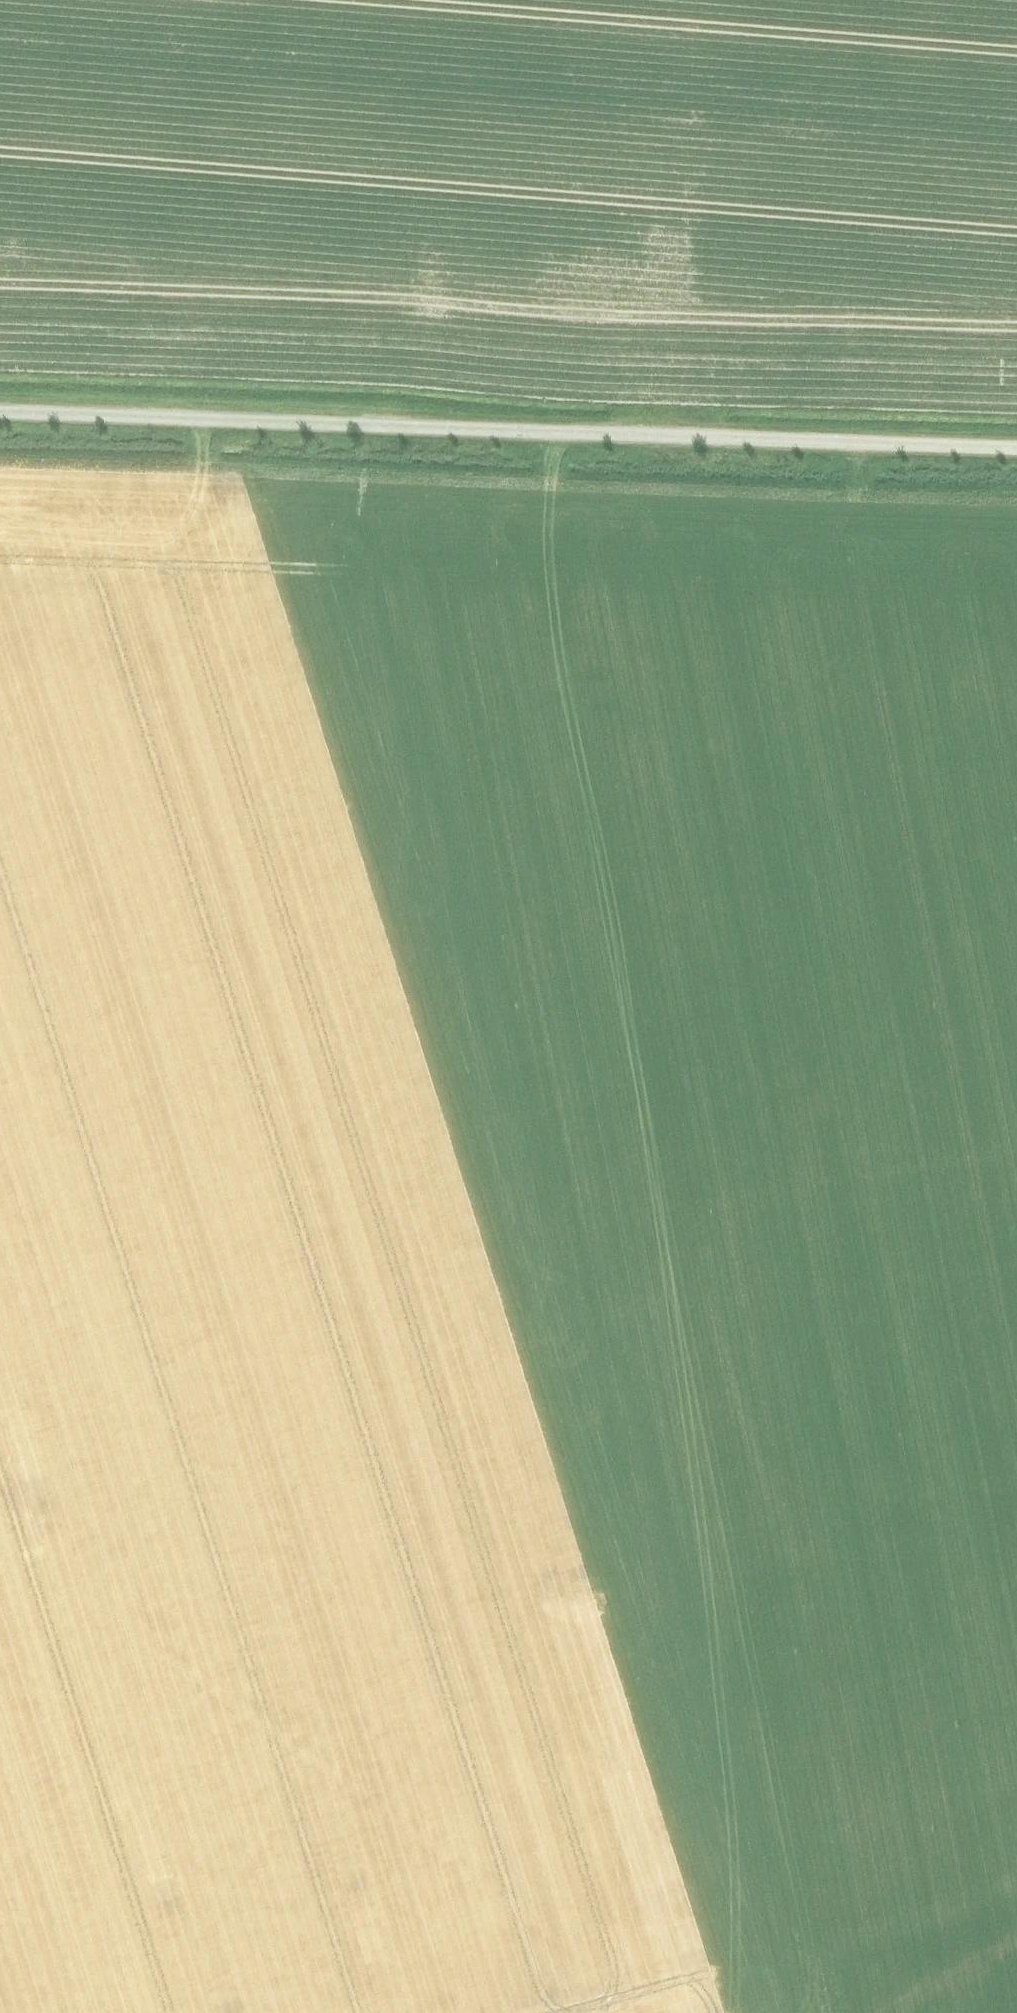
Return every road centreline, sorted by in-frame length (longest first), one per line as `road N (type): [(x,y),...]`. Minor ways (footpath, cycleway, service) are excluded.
road 1 (unclassified): [(1016,449),(0,414)]

